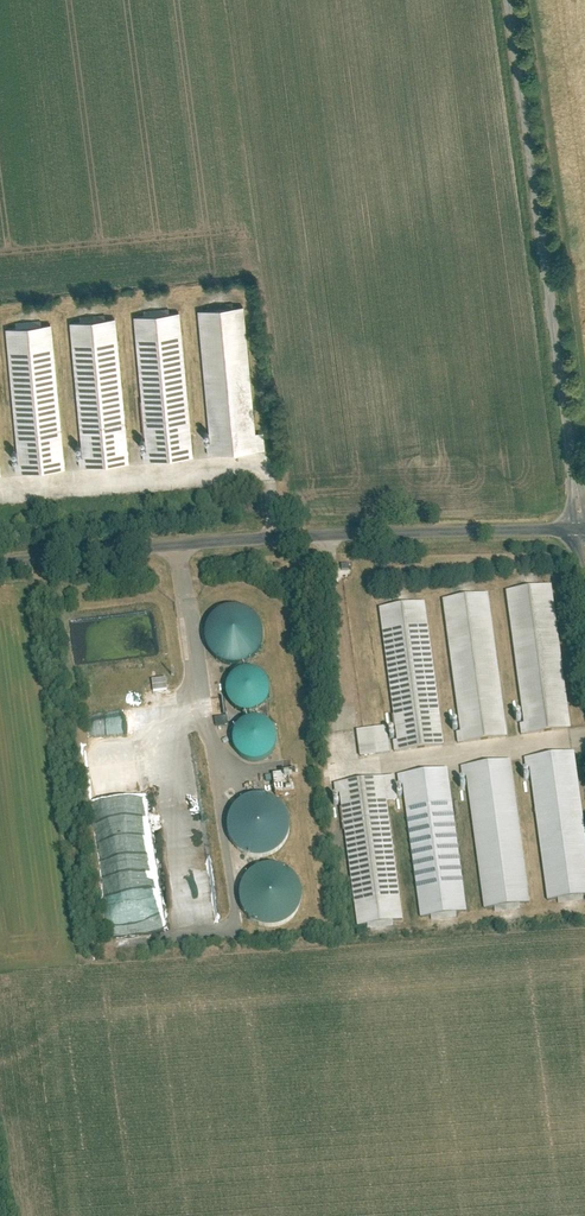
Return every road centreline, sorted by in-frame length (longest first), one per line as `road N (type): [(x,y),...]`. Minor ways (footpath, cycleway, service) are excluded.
road 1 (tertiary): [(0,561),(180,546),(579,530)]
road 2 (unclassified): [(509,0),(579,530)]

